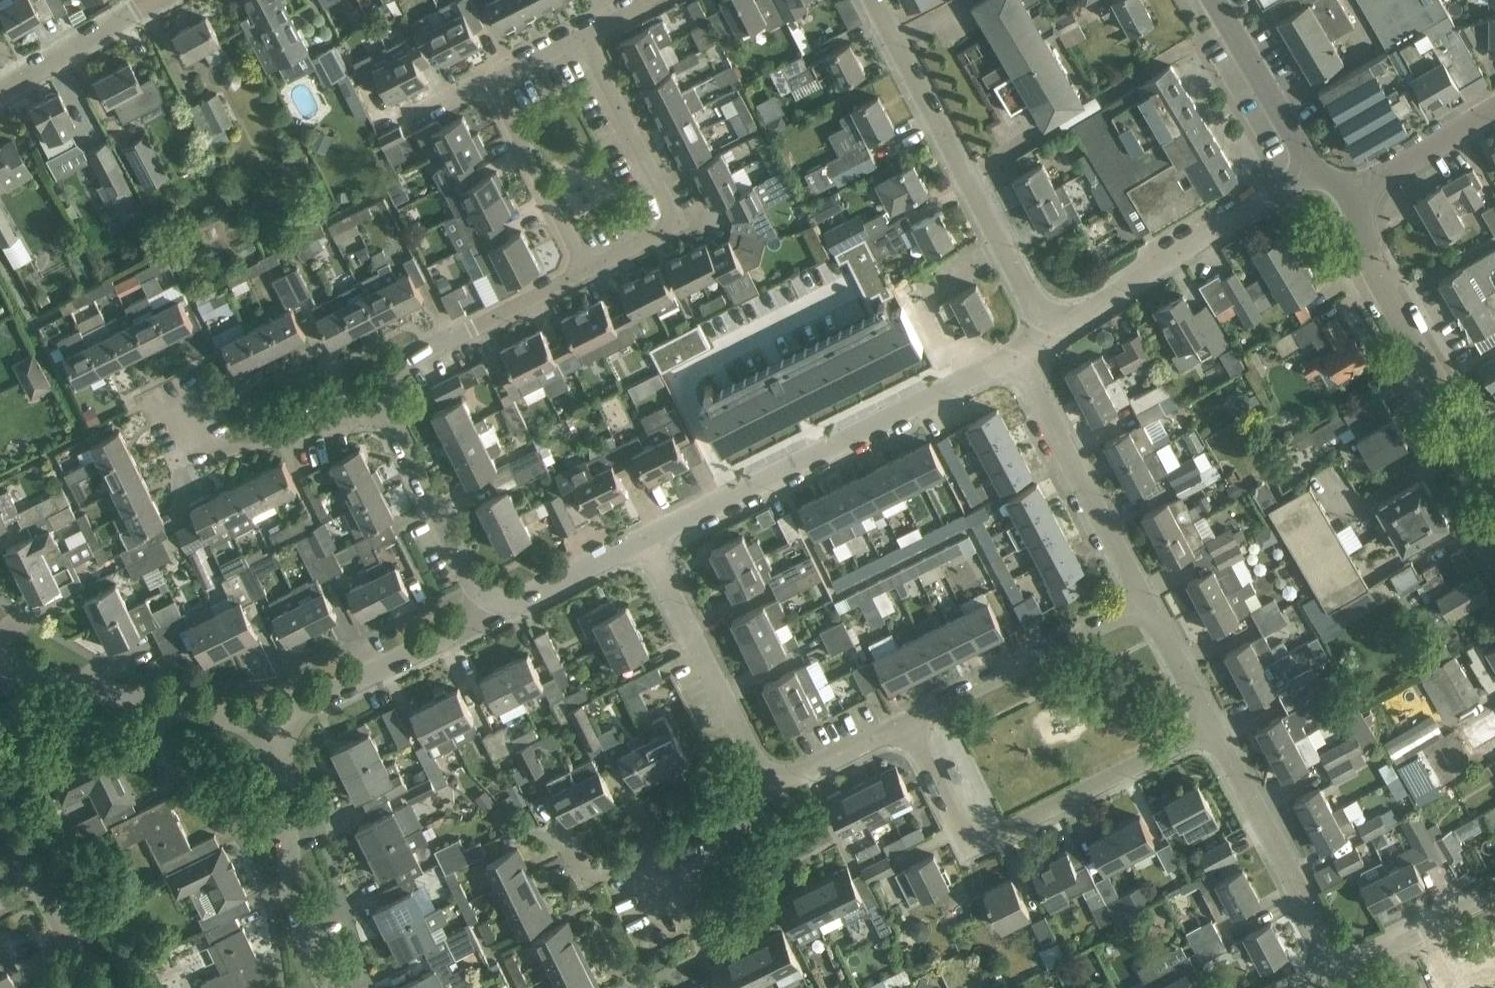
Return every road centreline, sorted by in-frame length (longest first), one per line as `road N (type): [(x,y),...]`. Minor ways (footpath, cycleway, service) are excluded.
road 1 (unclassified): [(640,539),(1014,353)]
road 2 (residential): [(1212,733),(974,855),(906,723)]
road 3 (residential): [(1050,335),(875,0)]
road 4 (tertiary): [(1494,476),(1362,241),(1355,184)]
road 5 (residential): [(586,275),(685,228),(592,35)]
road 6 (unclassified): [(1050,335),(1317,170)]
road 7 (unclassified): [(0,660),(45,686),(235,718),(279,715)]
road 8 (residential): [(640,539),(763,794)]
road 9 (residential): [(332,987),(286,863),(279,715)]
road 10 (residential): [(1143,601),(1014,353)]
road 11 (residential): [(1336,971),(1212,733)]
road 12 (residential): [(906,723),(1143,601)]
road 13 (residential): [(386,410),(199,453),(171,395)]
road 14 (residential): [(386,410),(395,371),(427,345),(586,275)]
road 15 (residential): [(574,848),(588,878),(609,870),(665,878),(725,850),(763,794)]
road 16 (unclassified): [(279,715),(489,614)]
road 17 (residential): [(489,614),(386,410)]
road 18 (residential): [(586,275),(494,85)]
road 19 (tertiary): [(1317,170),(1217,0)]
road 20 (residential): [(91,987),(0,813)]
road 21 (residential): [(0,92),(160,0)]
road 22 (residential): [(1336,971),(1494,892)]
road 23 (unclassified): [(489,614),(640,539)]
road 24 (residential): [(763,794),(906,723)]
road 25 (unclassified): [(1355,184),(1392,175),(1494,115)]
road 26 (residential): [(1212,733),(1143,601)]

